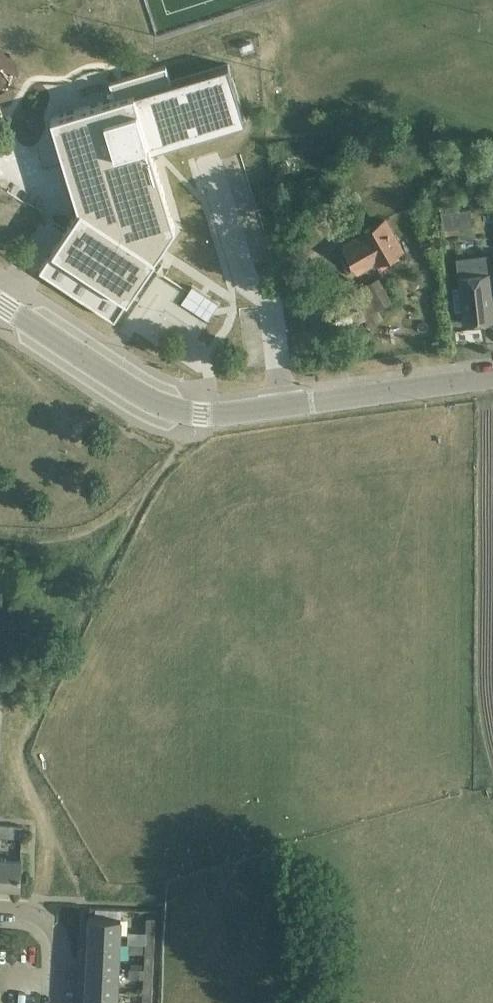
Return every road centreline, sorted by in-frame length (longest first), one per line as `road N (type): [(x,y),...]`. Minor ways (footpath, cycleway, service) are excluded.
road 1 (unclassified): [(492,381),(200,414),(155,402),(0,301)]
road 2 (residential): [(59,1002),(48,922),(35,911),(0,910)]

